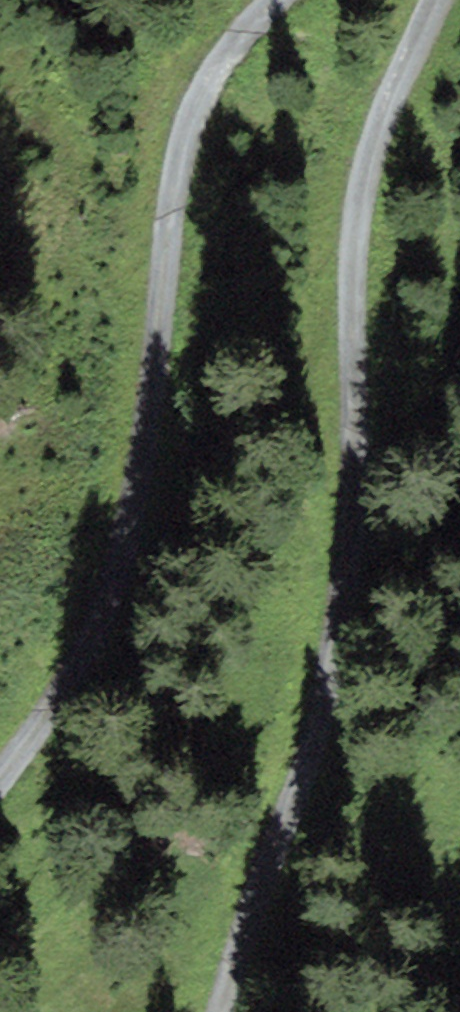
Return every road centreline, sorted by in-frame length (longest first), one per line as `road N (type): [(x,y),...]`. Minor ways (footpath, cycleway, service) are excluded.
road 1 (track): [(210,1011),(240,940),(351,389),(373,93),(423,0)]
road 2 (track): [(298,0),(200,98),(150,507),(64,699),(0,771)]

